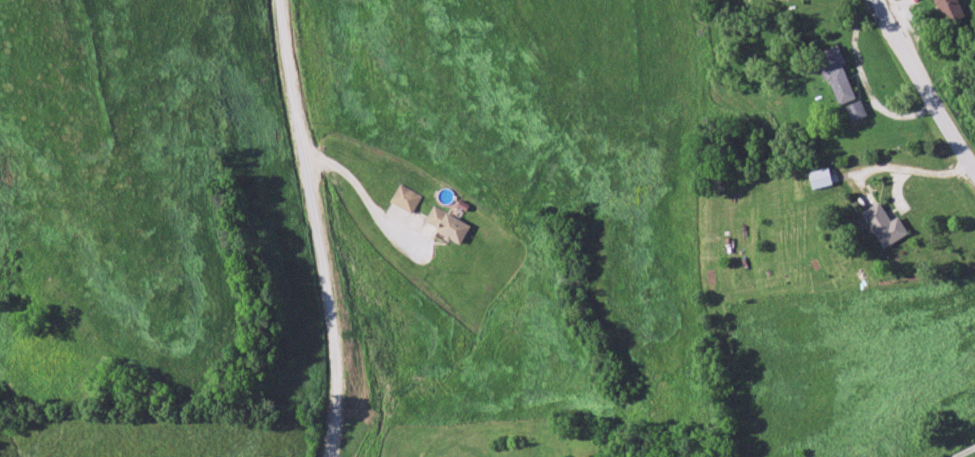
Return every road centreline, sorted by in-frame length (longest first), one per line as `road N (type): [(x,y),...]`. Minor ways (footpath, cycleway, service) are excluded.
road 1 (residential): [(283,0),(341,229),(352,390),(337,456)]
road 2 (tertiary): [(974,175),(876,0)]

